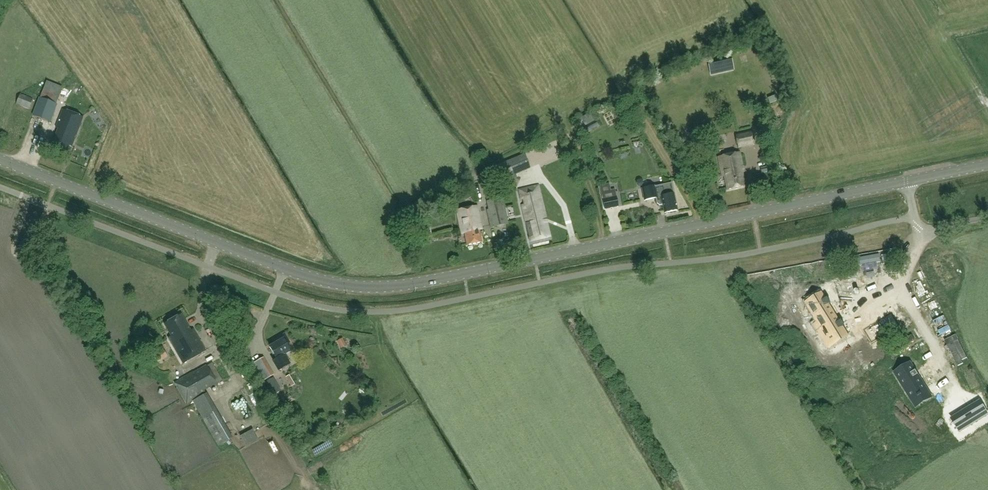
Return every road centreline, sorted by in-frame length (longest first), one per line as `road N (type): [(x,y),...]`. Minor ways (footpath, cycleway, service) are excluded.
road 1 (tertiary): [(906,182),(373,287),(284,269),(0,160)]

